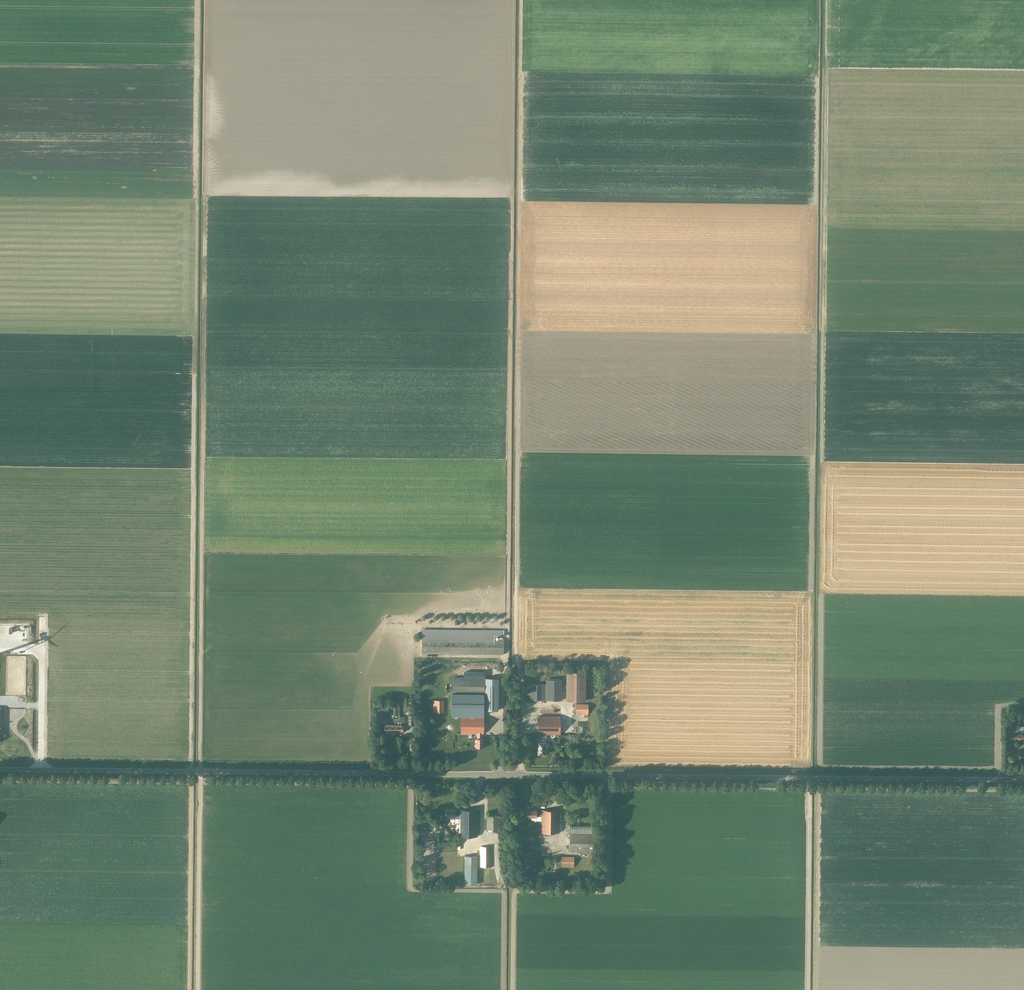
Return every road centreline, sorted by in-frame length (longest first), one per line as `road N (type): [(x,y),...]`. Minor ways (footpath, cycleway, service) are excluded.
road 1 (unclassified): [(1023,780),(0,769)]

